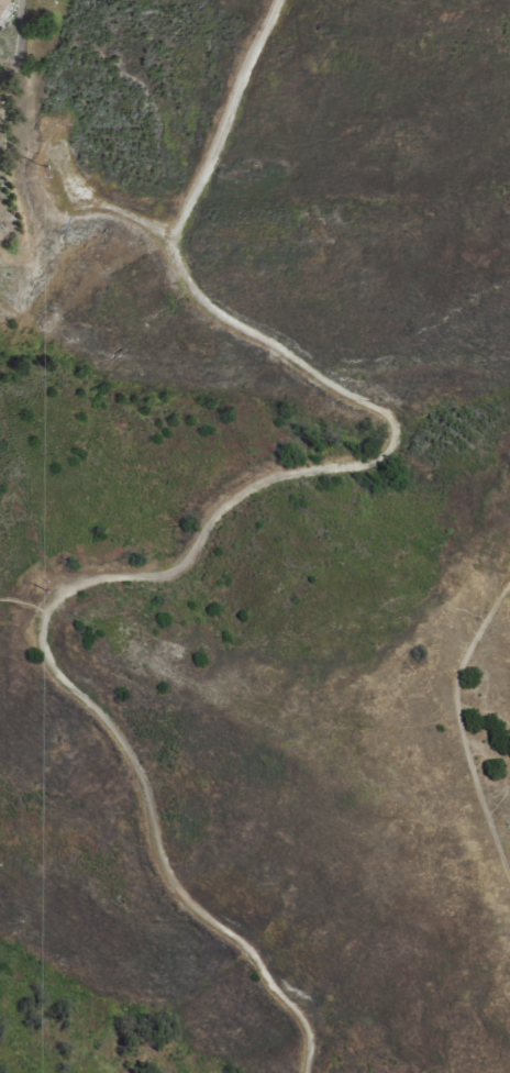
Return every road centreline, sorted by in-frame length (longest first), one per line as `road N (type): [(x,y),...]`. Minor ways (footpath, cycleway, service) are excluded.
road 1 (track): [(305,1072),(303,1022),(252,952),(174,886),(132,760),(49,660),(41,620),(55,597),(80,583),(181,564),(247,485),(362,463),(388,442),(392,428),(385,413),(334,389),(201,297),(179,246),(278,0)]
road 2 (track): [(509,881),(465,757),(455,703),(459,671),(509,581)]
road 3 (track): [(180,236),(84,192),(48,155)]

